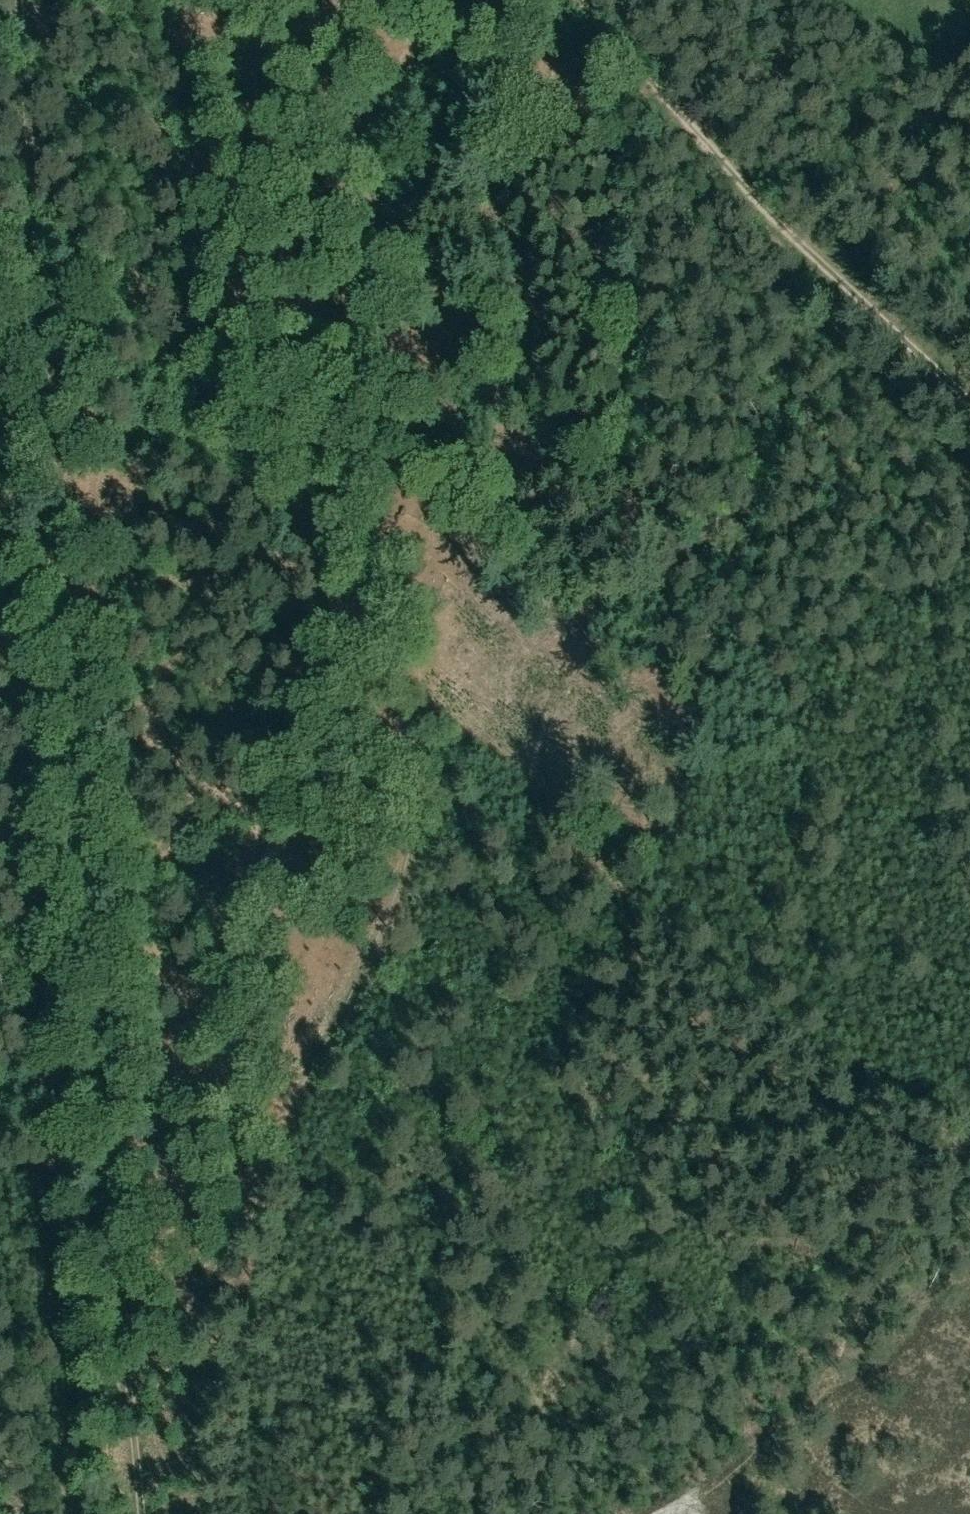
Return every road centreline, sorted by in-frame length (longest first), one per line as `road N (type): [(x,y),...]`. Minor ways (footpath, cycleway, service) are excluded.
road 1 (track): [(20,0),(140,1513)]
road 2 (track): [(571,0),(835,287),(969,405)]

